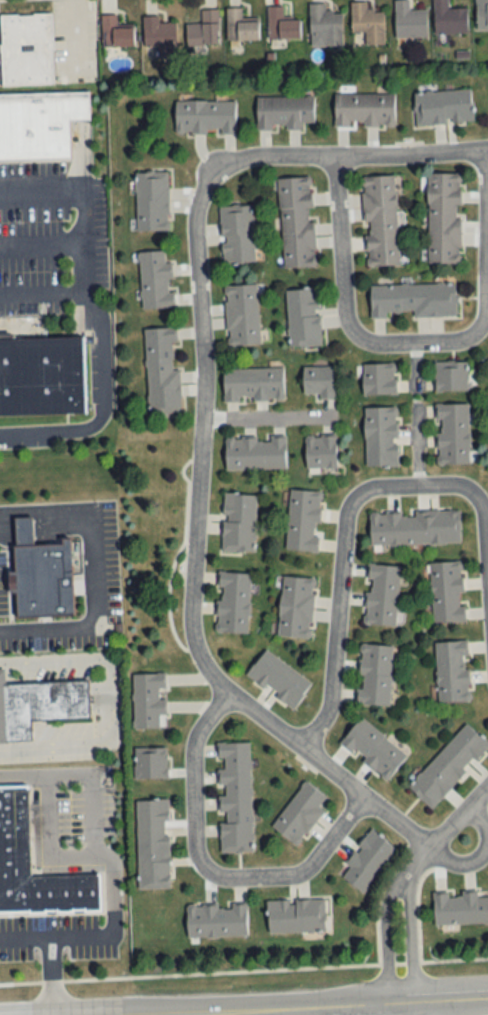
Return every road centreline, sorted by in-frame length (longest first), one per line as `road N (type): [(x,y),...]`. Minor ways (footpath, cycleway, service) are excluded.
road 1 (residential): [(487,151),(335,161),(256,156),(219,166),(197,196),(201,369),(187,627),(192,653),(226,698),(294,746)]
road 2 (residential): [(487,661),(481,527),(470,505),(437,491),(370,494),(343,520),(327,692),(294,746)]
road 3 (residential): [(335,161),(336,283),(347,322),(375,343),(435,345),(478,324),(485,151)]
road 4 (residential): [(360,799),(296,876),(243,883),(197,871),(188,851),(194,745),(226,698)]
road 5 (tertiary): [(182,1014),(487,1000)]
road 6 (residential): [(410,1004),(402,883),(393,892),(394,1005)]
road 7 (residential): [(294,746),(428,850)]
road 8 (residential): [(402,883),(487,784)]

